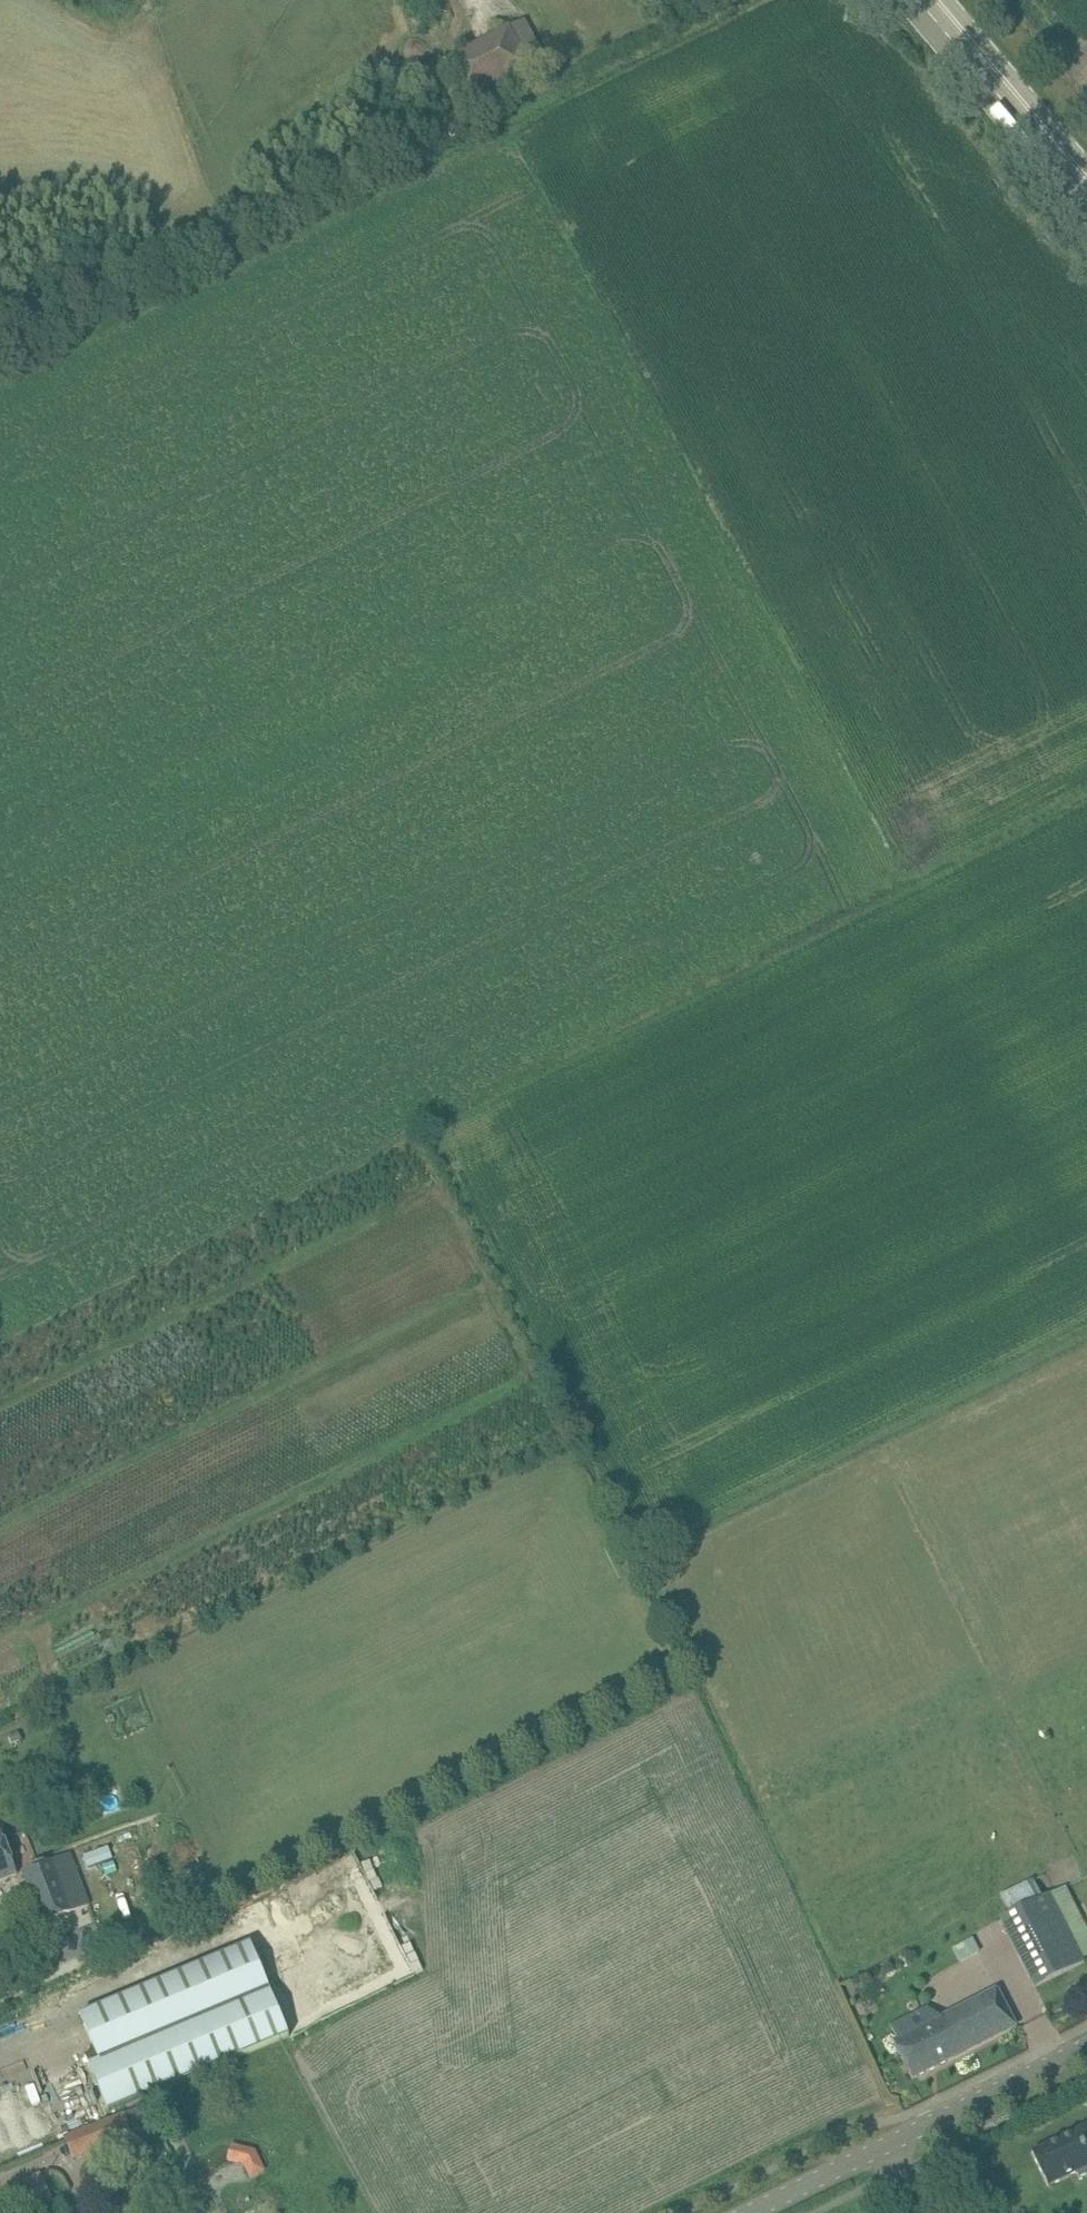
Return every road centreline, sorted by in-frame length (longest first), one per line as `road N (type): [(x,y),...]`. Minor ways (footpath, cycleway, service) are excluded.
road 1 (unclassified): [(747,2212),(1086,2047)]
road 2 (primary): [(1086,186),(935,0)]

